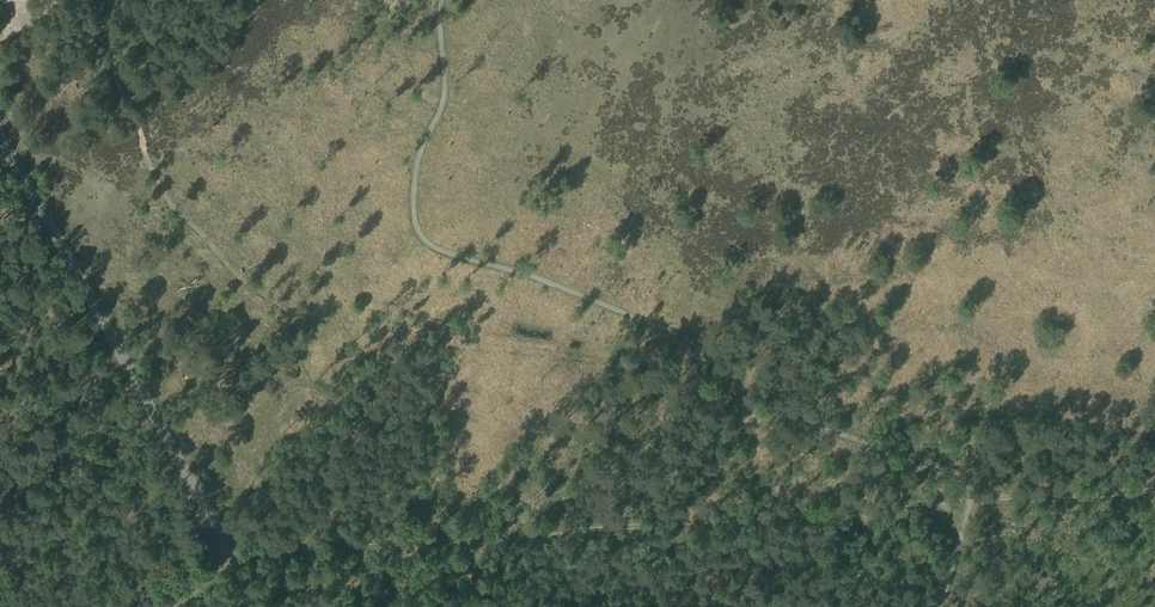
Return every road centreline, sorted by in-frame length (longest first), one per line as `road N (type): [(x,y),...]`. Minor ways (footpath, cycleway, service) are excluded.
road 1 (track): [(219,552),(1154,486)]
road 2 (track): [(460,538),(401,490),(309,388),(283,315),(257,305),(167,204),(140,155),(138,120),(108,34),(60,0)]
road 3 (unclassified): [(162,606),(215,571),(217,527),(0,145)]
road 4 (track): [(945,468),(955,500),(922,606)]

